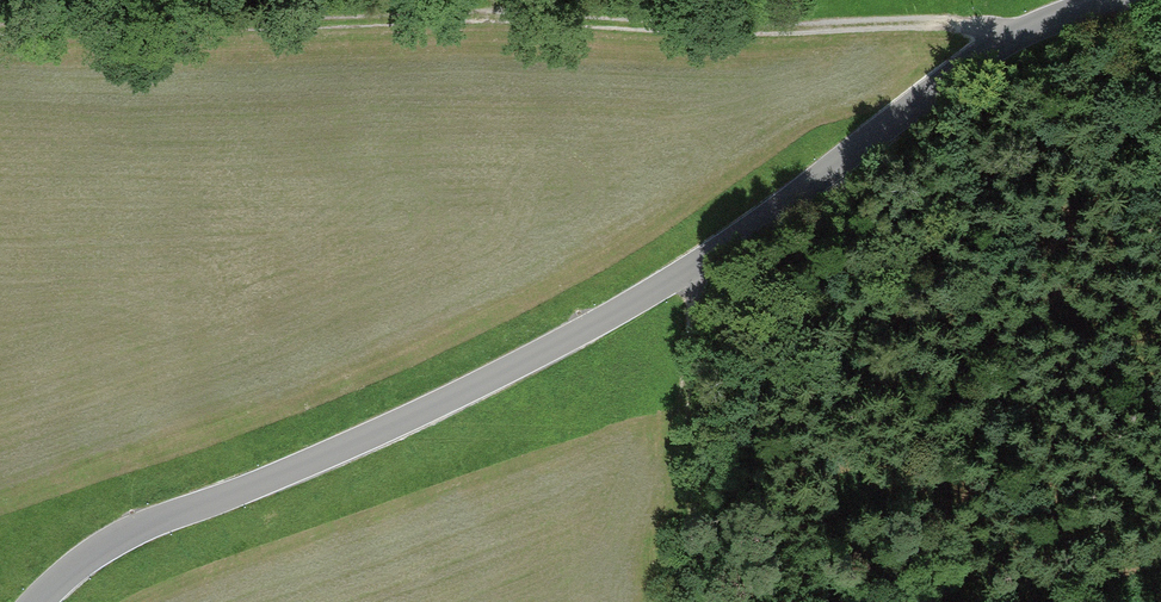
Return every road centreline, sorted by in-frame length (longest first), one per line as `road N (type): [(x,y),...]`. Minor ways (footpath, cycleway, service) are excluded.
road 1 (unclassified): [(1106,0),(985,55),(697,264),(594,323),(398,423),(125,534),(39,601)]
road 2 (track): [(1017,36),(963,24),(474,16),(0,31)]
road 3 (track): [(697,264),(689,463),(742,601)]

